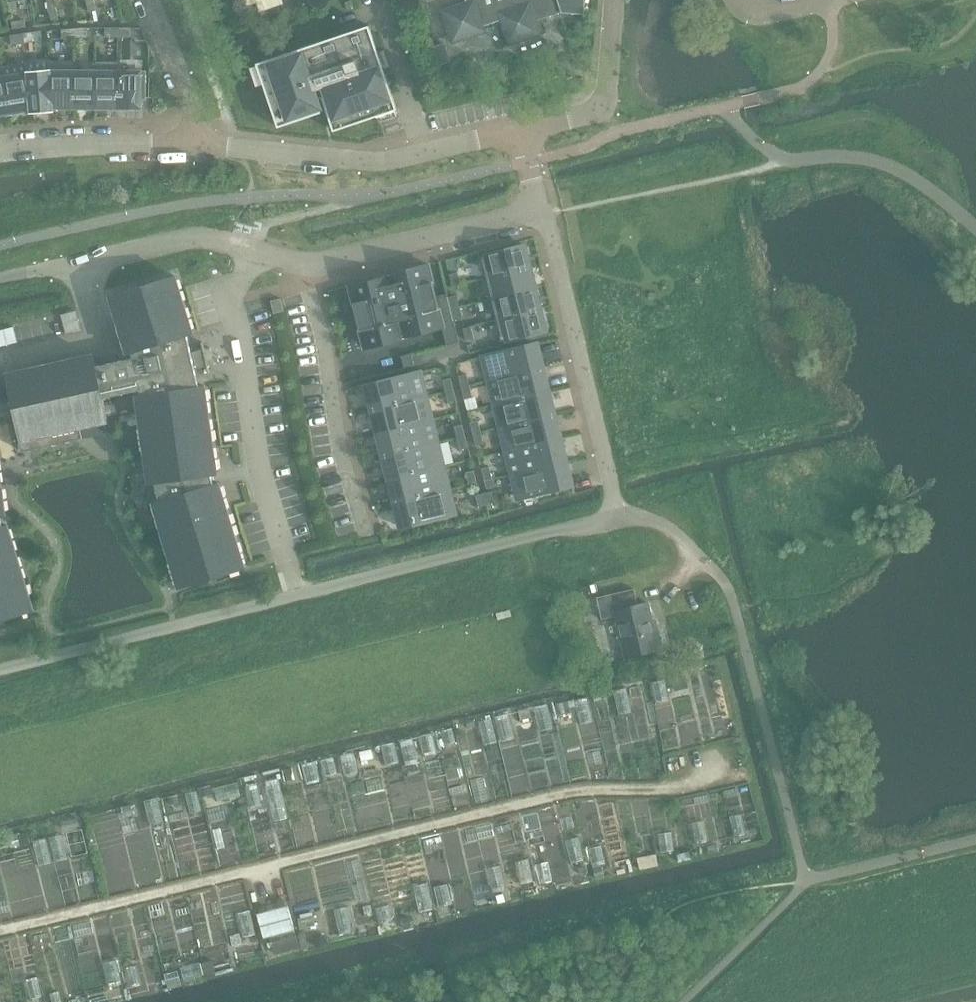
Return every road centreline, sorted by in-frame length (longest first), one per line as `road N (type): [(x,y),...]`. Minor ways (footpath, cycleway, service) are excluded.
road 1 (unclassified): [(296,594),(621,519),(545,214)]
road 2 (residential): [(260,254),(233,305),(256,404),(261,474),(296,594)]
road 3 (residential): [(523,128),(387,162),(208,146)]
road 4 (unclassified): [(0,675),(296,594)]
road 5 (residential): [(365,537),(302,266)]
road 6 (residential): [(260,254),(201,235),(0,279)]
road 7 (residential): [(545,214),(302,266)]
road 8 (residential): [(208,146),(0,156)]
road 9 (residential): [(208,146),(151,0)]

